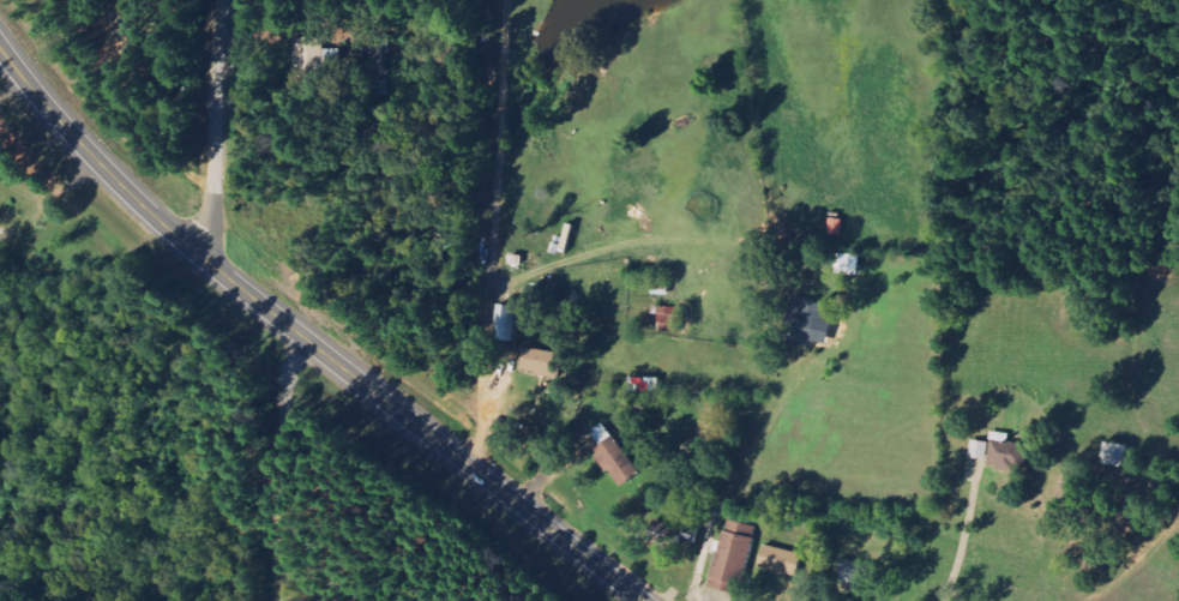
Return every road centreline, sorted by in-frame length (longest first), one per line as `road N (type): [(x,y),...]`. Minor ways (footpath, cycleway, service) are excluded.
road 1 (tertiary): [(647,600),(154,215),(0,48)]
road 2 (residential): [(194,248),(212,211),(218,0)]

